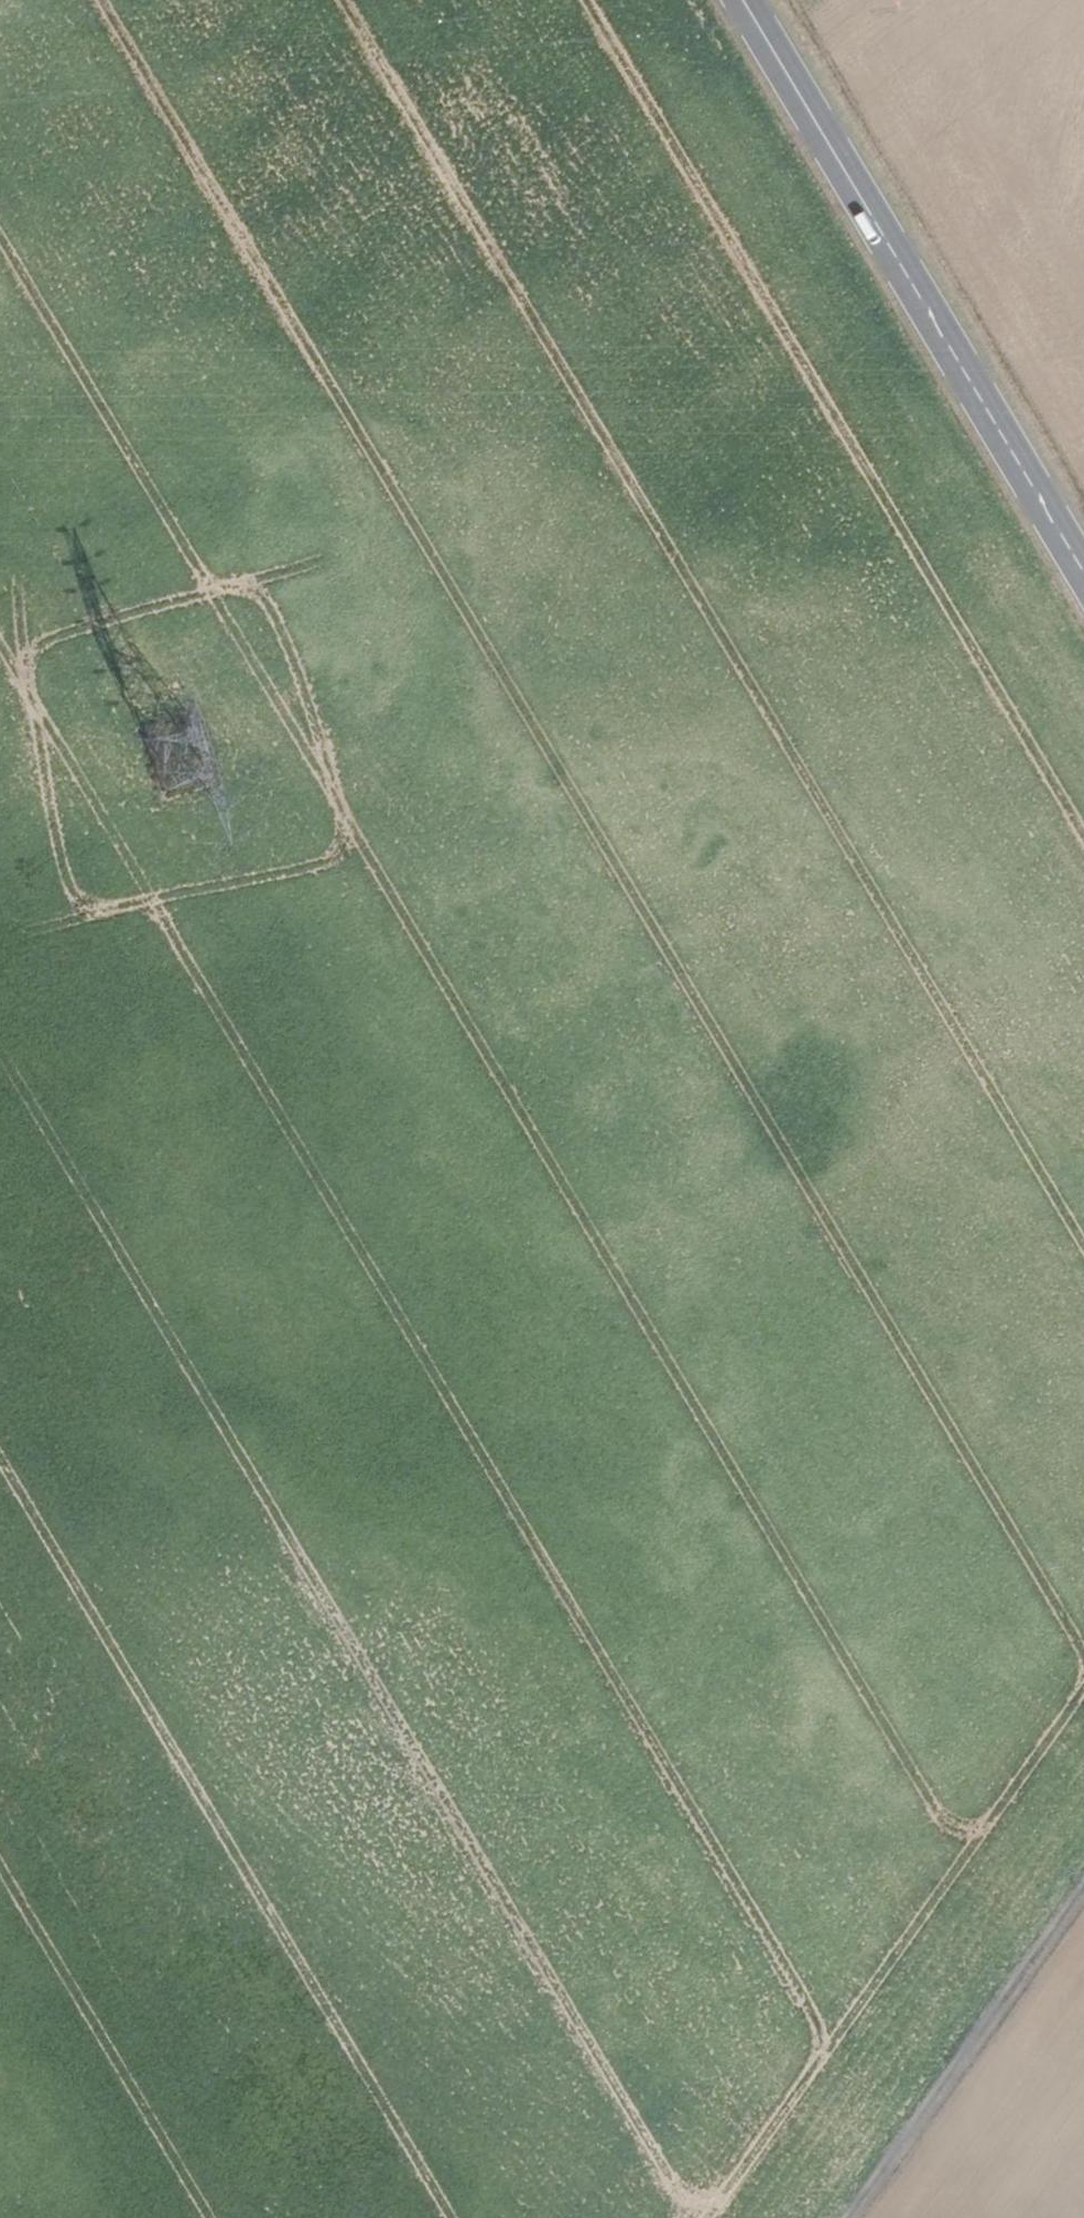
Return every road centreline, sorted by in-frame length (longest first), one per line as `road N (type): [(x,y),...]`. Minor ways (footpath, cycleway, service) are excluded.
road 1 (secondary): [(738,0),(1083,584)]
road 2 (track): [(1083,1881),(846,2217)]

